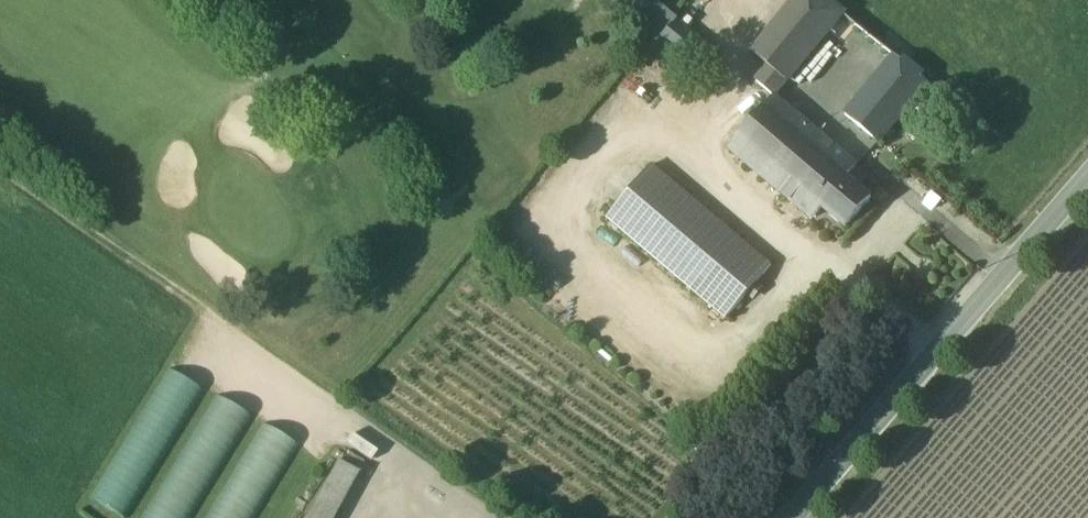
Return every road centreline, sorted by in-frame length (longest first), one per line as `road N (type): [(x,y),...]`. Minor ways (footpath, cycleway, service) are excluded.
road 1 (secondary): [(1087,178),(791,517)]
road 2 (track): [(258,352),(0,170)]

